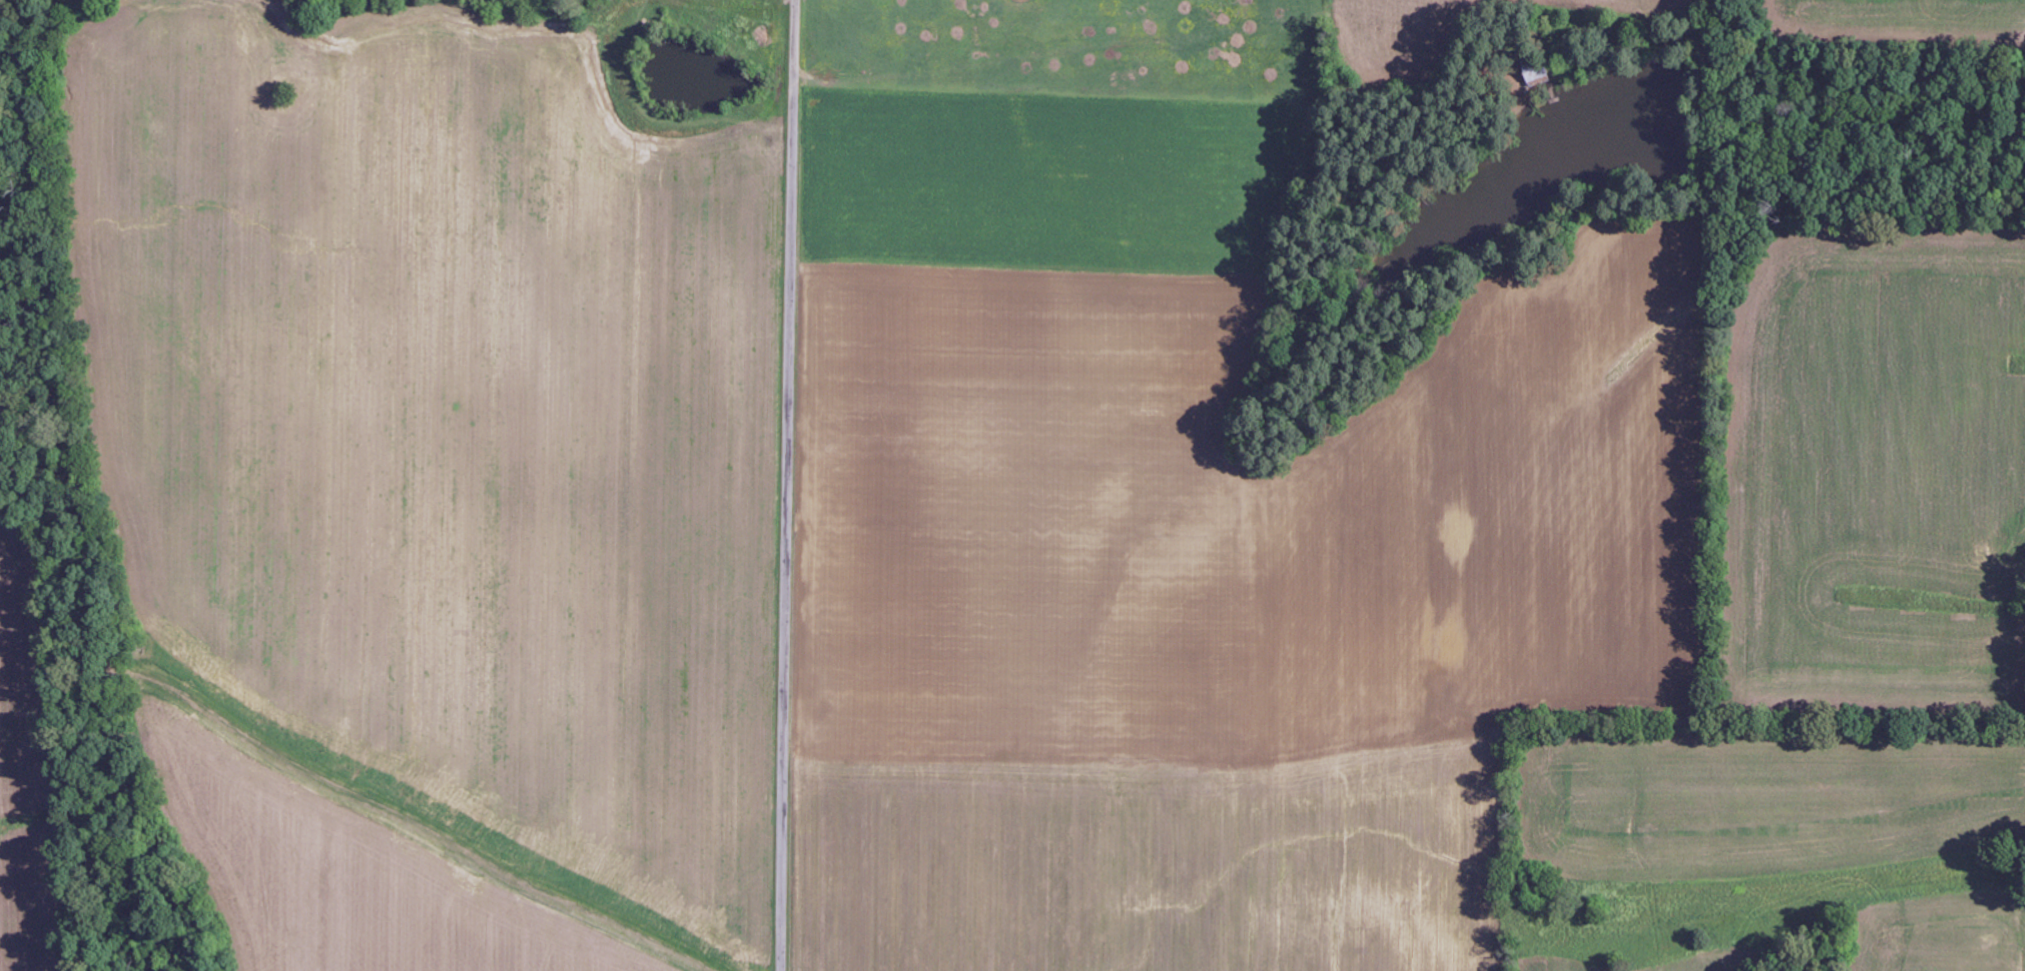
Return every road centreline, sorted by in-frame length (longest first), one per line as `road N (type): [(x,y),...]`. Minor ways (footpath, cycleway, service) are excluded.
road 1 (residential): [(781,970),(797,0)]

